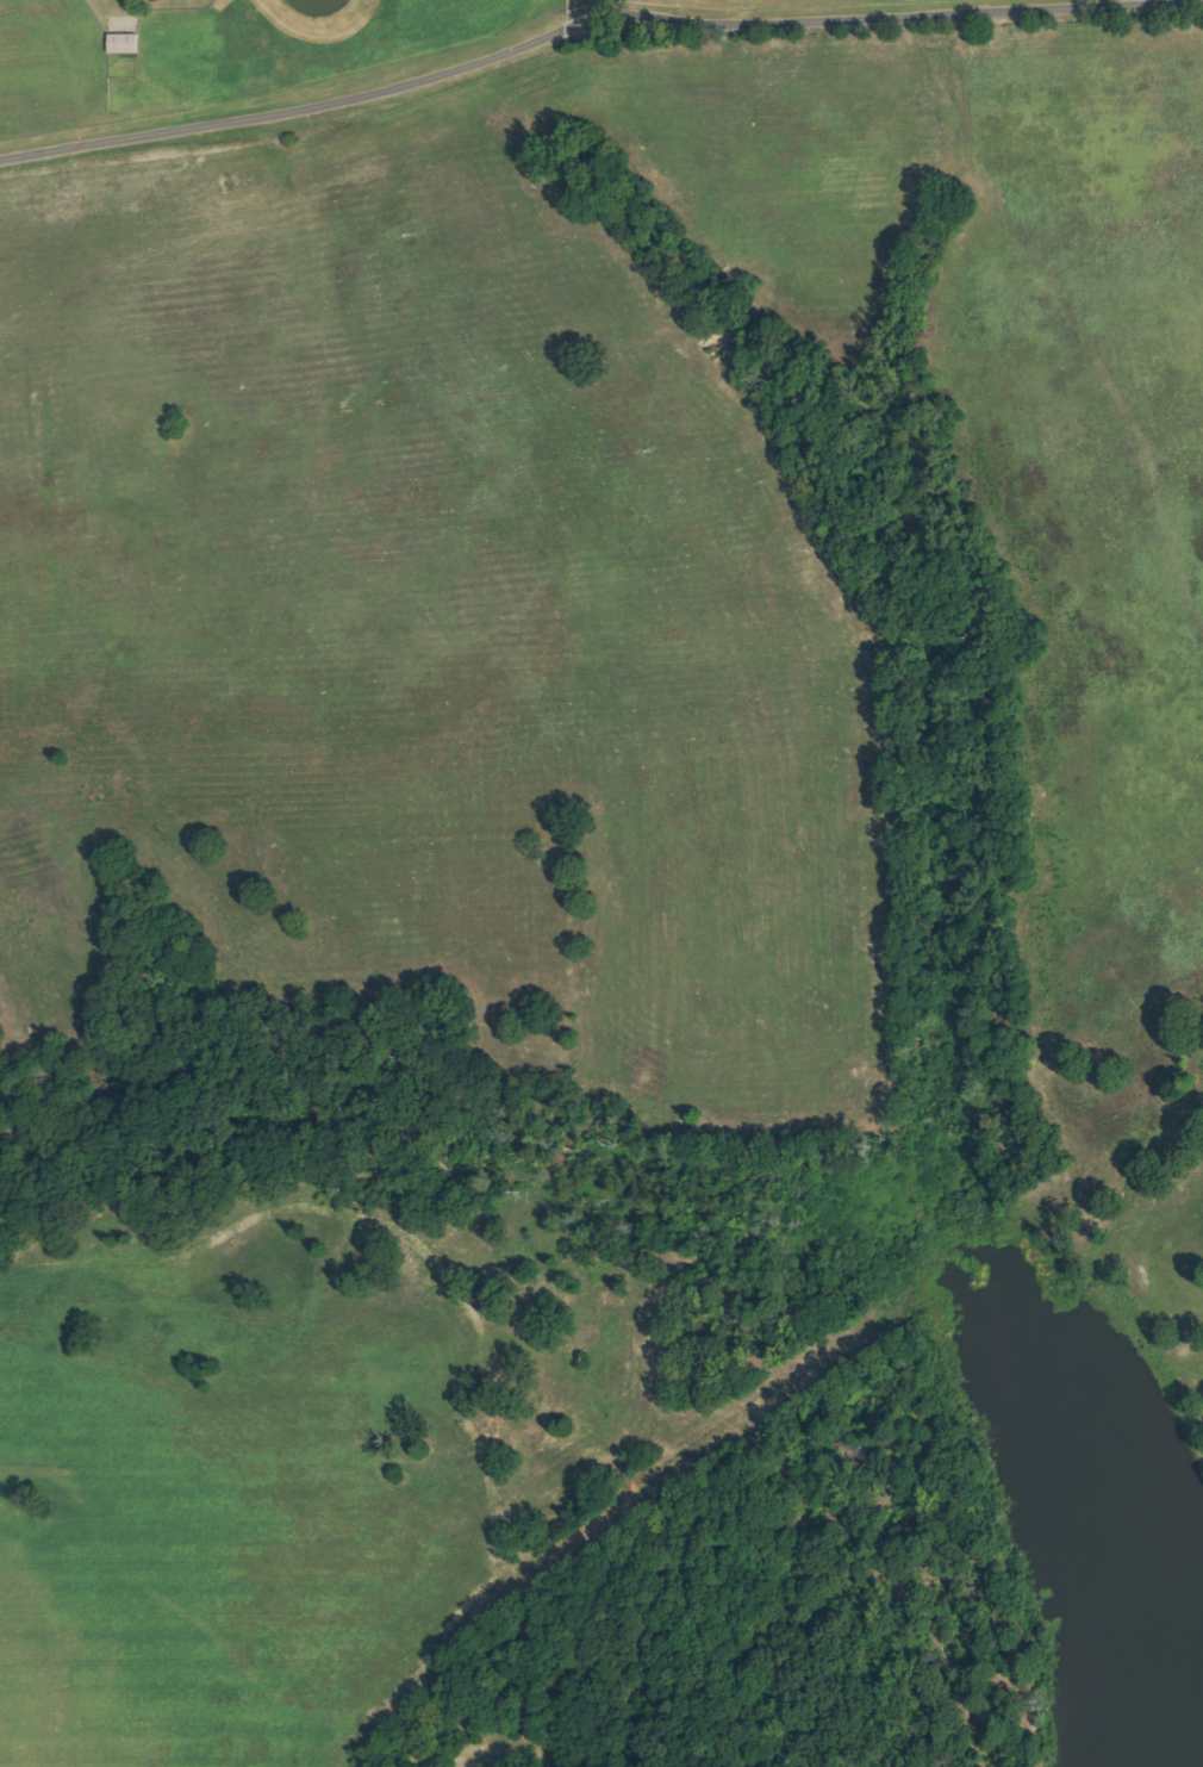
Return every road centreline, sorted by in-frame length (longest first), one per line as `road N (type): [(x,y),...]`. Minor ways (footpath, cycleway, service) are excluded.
road 1 (residential): [(0,160),(344,104),(591,17),(871,20),(1202,3)]

